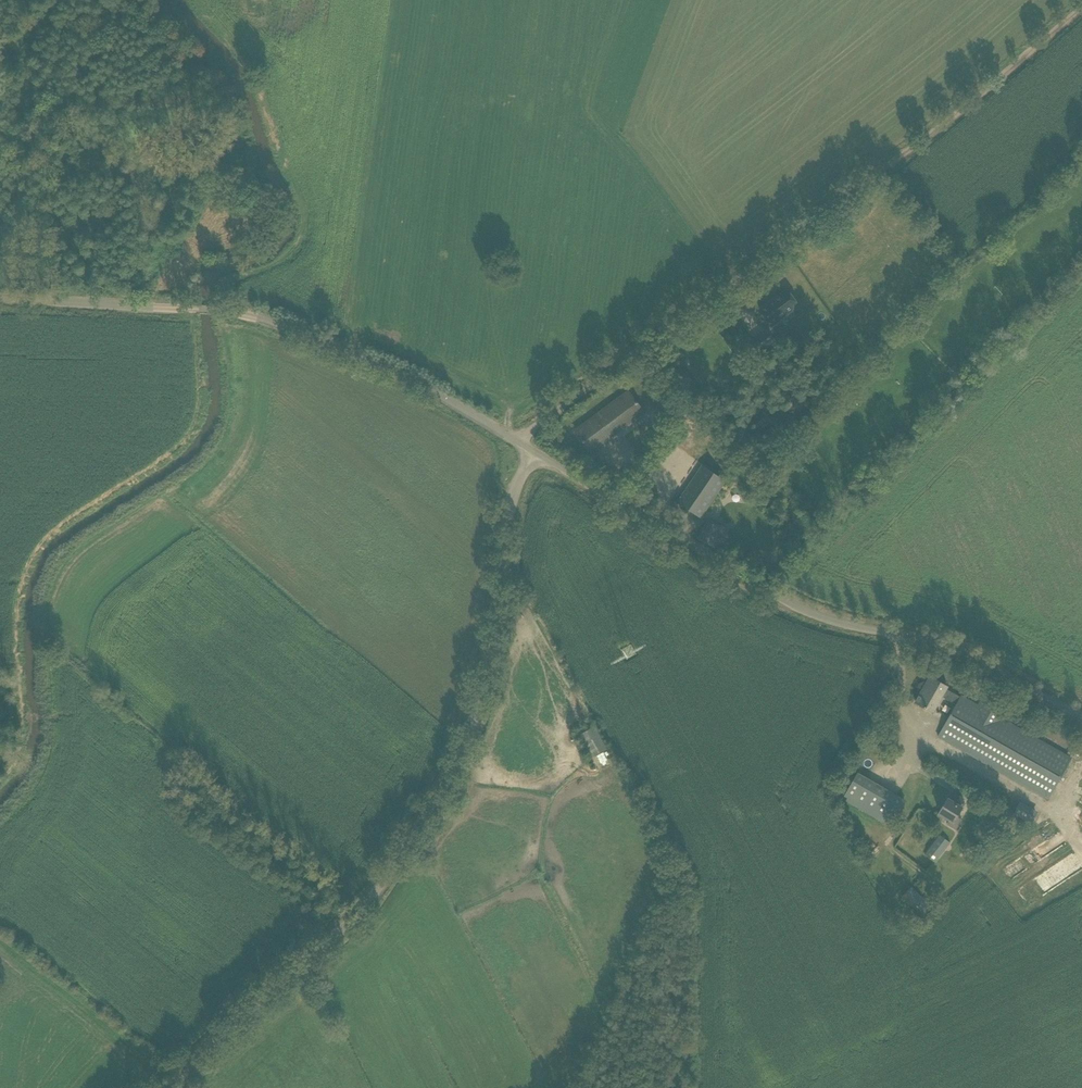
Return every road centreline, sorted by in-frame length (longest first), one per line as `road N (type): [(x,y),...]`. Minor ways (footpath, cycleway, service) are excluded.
road 1 (unclassified): [(167,1087),(374,905),(442,805),(499,658),(508,532),(528,449)]
road 2 (unclassified): [(1081,717),(997,668),(772,594),(528,449)]
road 3 (unclassified): [(528,449),(427,392),(254,317),(0,304)]
road 4 (track): [(758,263),(915,148),(1081,9)]
road 5 (unclassified): [(528,449),(551,416),(758,263)]

